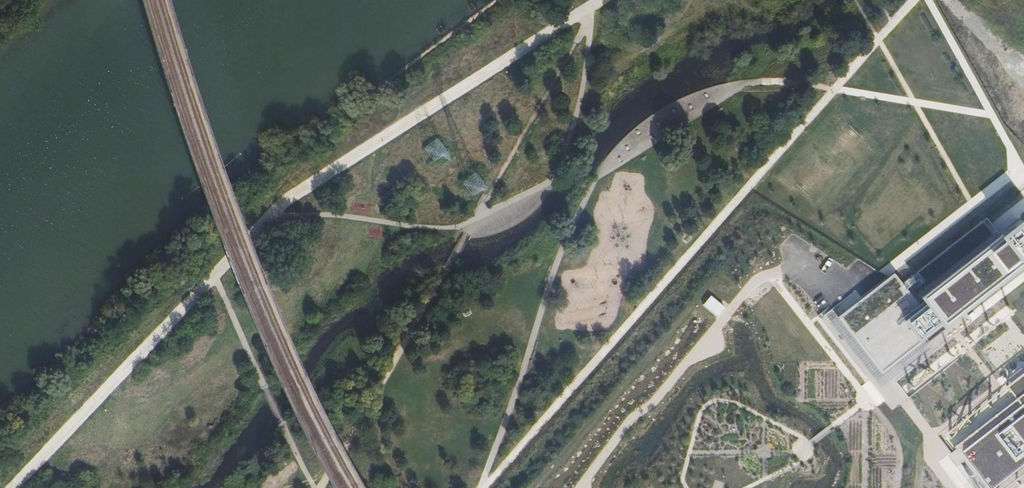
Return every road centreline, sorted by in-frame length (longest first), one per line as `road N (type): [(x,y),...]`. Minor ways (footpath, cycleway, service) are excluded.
road 1 (track): [(267,212),(435,229),(475,219)]

